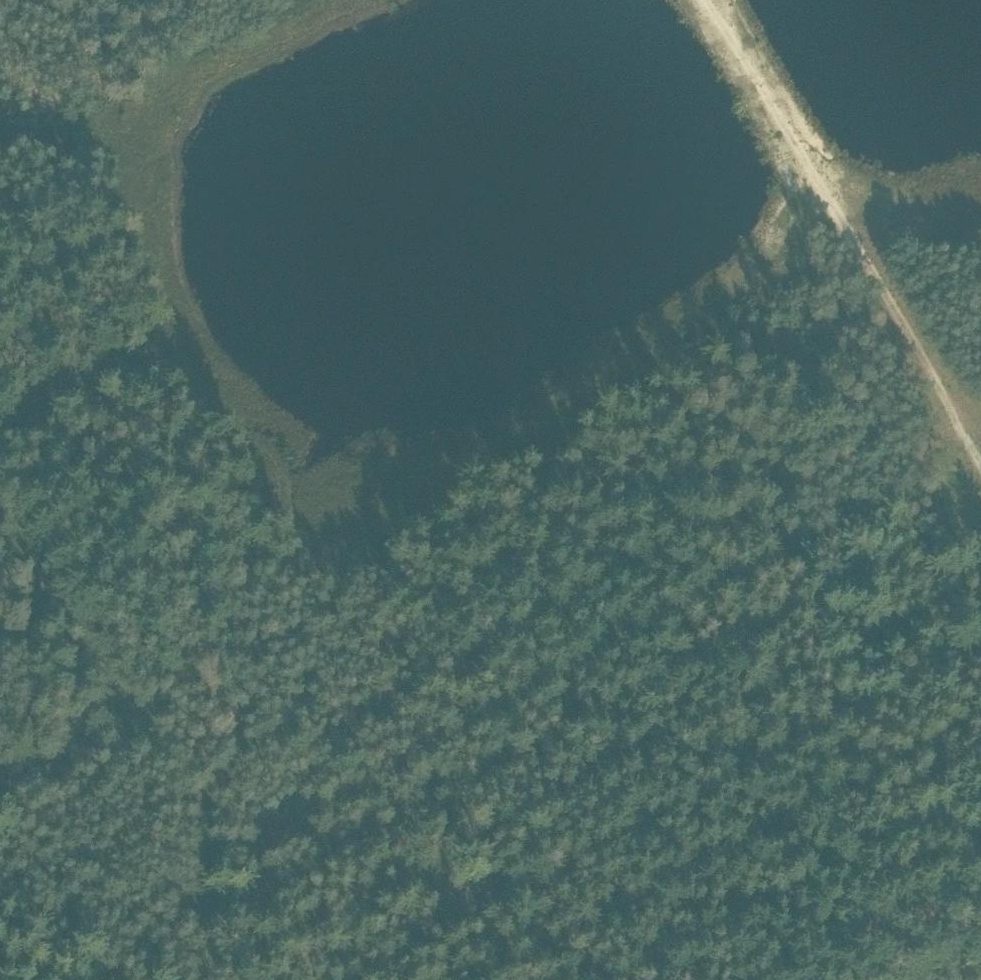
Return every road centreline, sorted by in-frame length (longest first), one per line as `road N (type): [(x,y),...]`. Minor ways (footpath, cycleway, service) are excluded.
road 1 (track): [(689,0),(754,117),(874,289),(980,470)]
road 2 (track): [(0,499),(175,748),(192,806),(203,979)]

